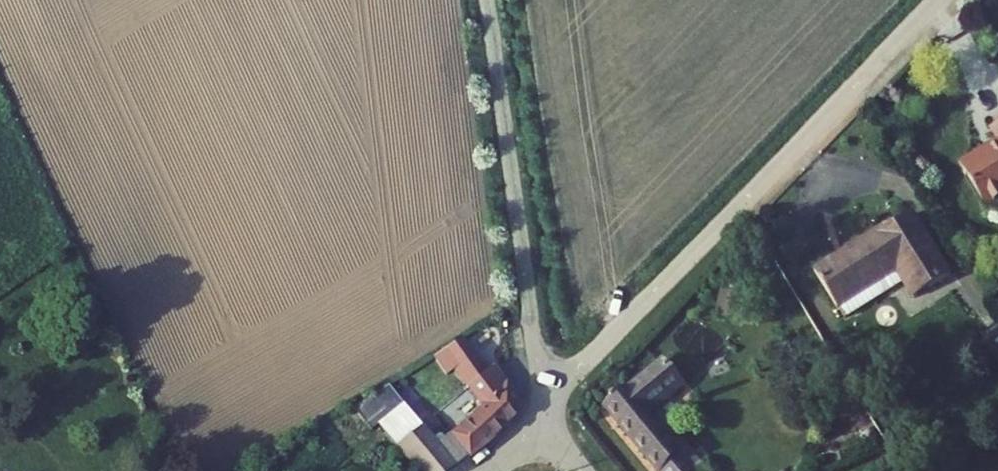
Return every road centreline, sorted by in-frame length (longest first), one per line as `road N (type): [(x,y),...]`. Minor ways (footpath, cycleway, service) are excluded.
road 1 (residential): [(936,0),(580,366),(544,390)]
road 2 (unclassified): [(544,390),(488,0)]

